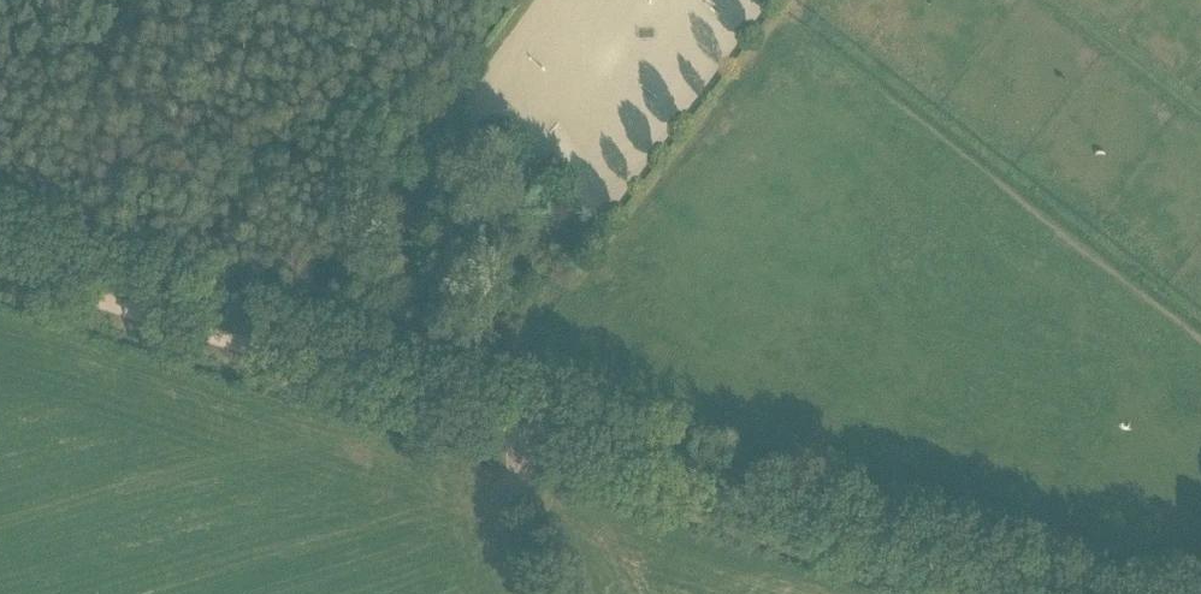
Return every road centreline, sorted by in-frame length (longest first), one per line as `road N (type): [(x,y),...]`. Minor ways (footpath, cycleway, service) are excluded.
road 1 (track): [(0,260),(1046,593)]
road 2 (track): [(574,593),(502,415)]

